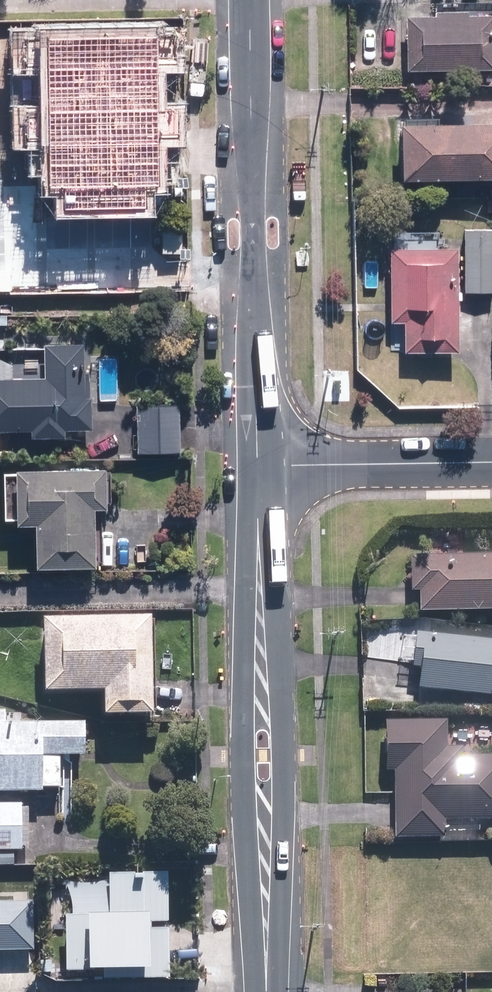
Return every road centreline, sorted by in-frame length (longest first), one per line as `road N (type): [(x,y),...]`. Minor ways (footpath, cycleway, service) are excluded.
road 1 (tertiary): [(254,470),(264,991)]
road 2 (tertiary): [(247,0),(254,470)]
road 3 (residential): [(491,464),(254,470)]

